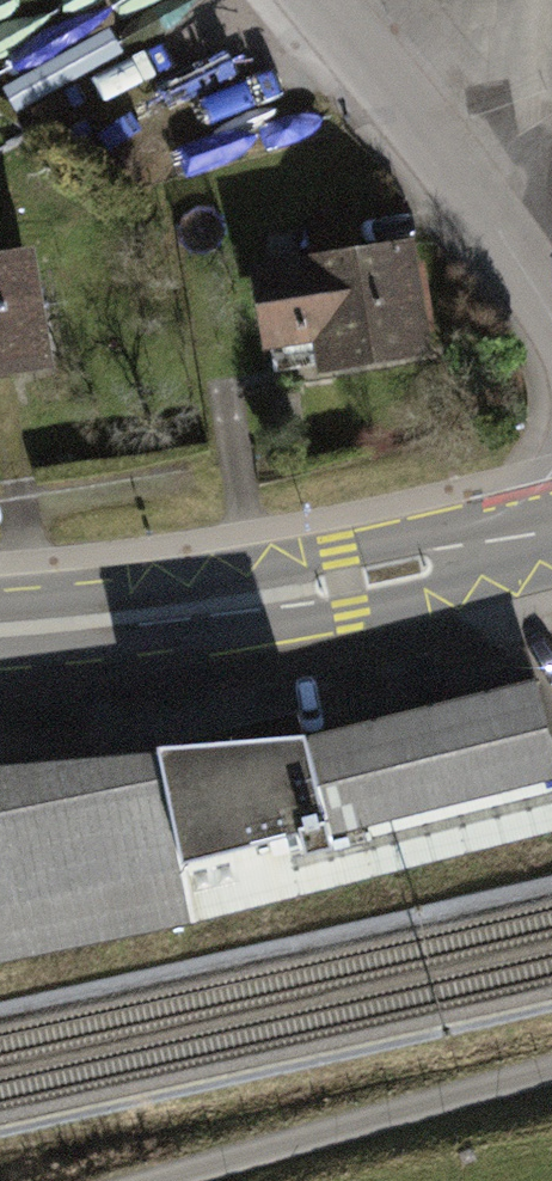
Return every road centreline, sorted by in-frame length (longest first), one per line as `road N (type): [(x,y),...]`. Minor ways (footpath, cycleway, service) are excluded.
road 1 (primary): [(0,630),(244,601),(551,536)]
road 2 (residential): [(187,1180),(551,1065)]
road 3 (residential): [(354,0),(454,106),(551,287)]

